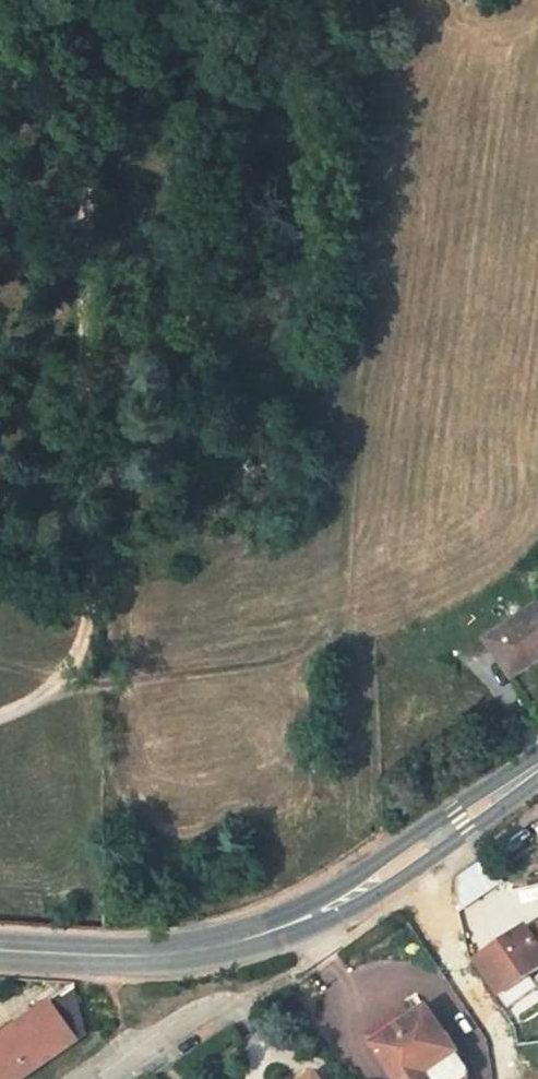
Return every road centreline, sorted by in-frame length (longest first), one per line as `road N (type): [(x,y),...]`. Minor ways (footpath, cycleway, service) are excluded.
road 1 (secondary): [(537,771),(352,896),(237,942),(177,954),(0,952)]
road 2 (residential): [(241,1006),(200,1008),(92,1078)]

